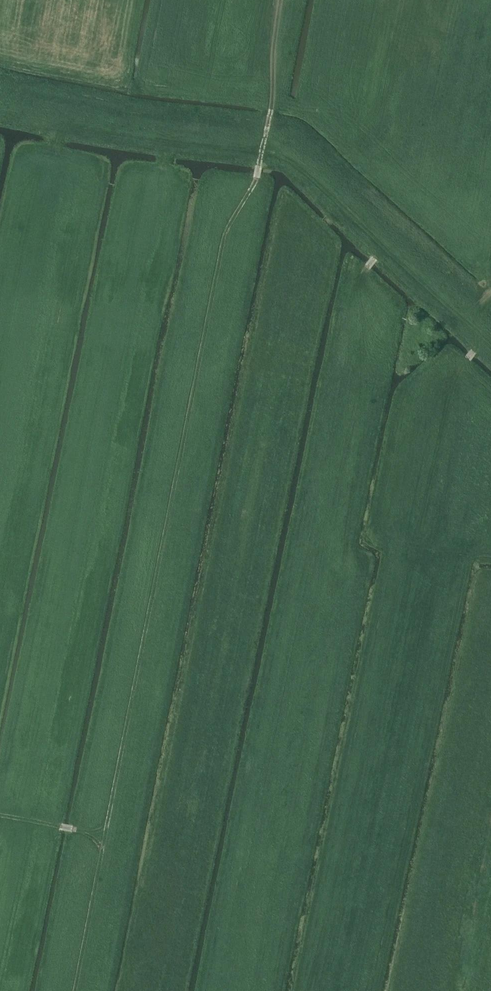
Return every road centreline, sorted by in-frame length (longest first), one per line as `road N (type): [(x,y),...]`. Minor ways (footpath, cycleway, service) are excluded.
road 1 (track): [(78,990),(226,233),(257,176),(274,99)]
road 2 (track): [(275,990),(316,732),(336,522),(335,365),(356,261)]

